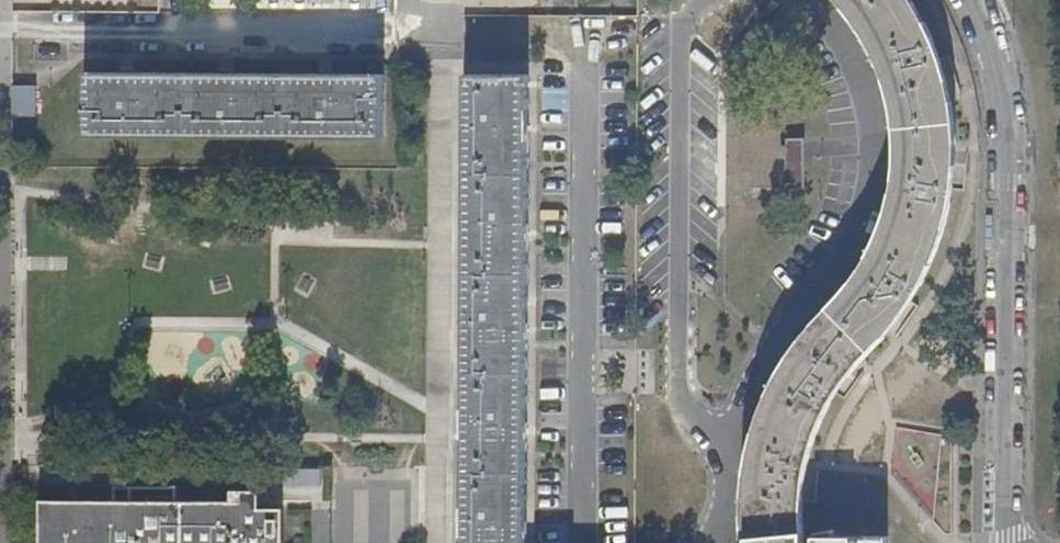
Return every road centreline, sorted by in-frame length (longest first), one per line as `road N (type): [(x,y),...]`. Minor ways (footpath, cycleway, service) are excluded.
road 1 (residential): [(967,0),(1009,101),(1010,542)]

